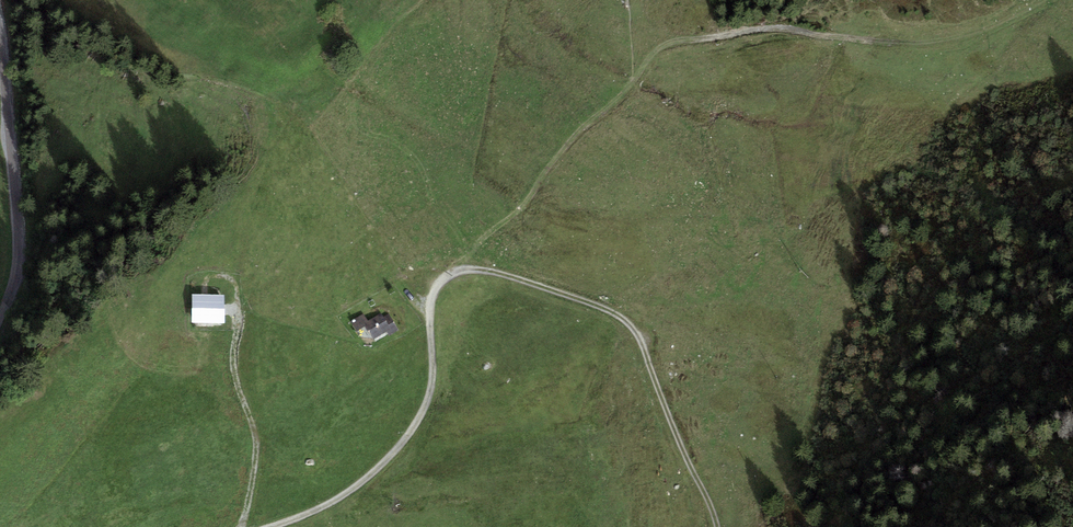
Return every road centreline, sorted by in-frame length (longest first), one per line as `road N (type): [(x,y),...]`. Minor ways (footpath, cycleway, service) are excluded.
road 1 (track): [(267,526),(332,507),(387,462),(423,417),(436,358),(438,288),(475,272),(525,280),(628,319),(680,442),(708,485),(715,526)]
road 2 (track): [(438,288),(587,145),(633,82)]
road 3 (unclassified): [(0,318),(18,263),(18,227),(0,38)]
road 4 (track): [(772,28),(663,47),(633,82)]

